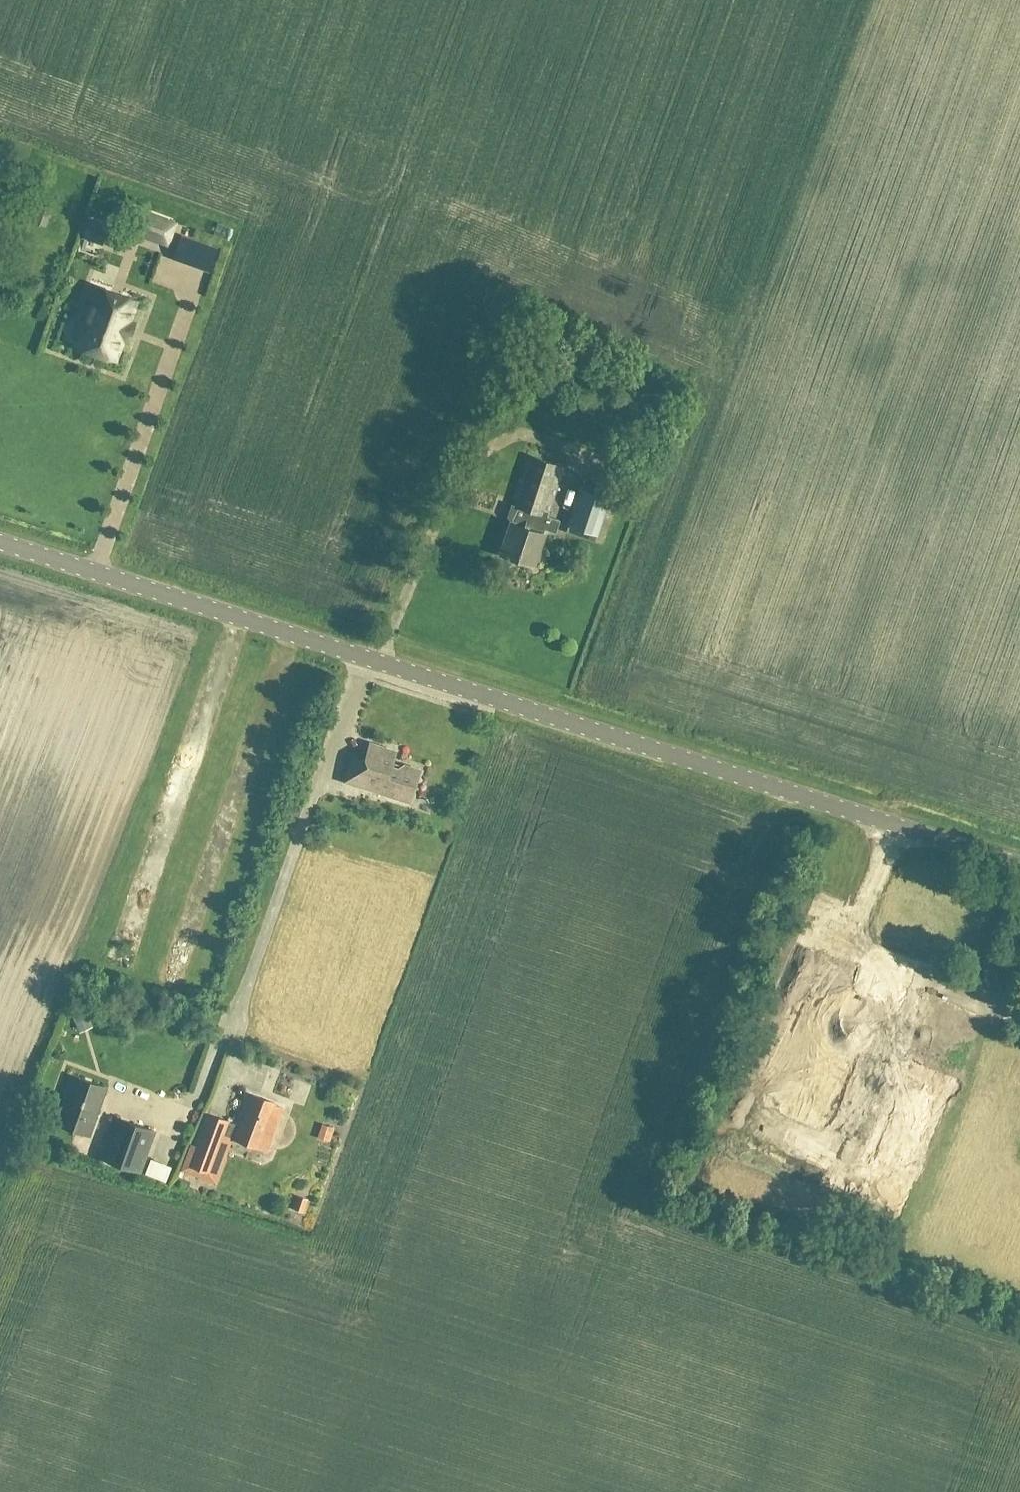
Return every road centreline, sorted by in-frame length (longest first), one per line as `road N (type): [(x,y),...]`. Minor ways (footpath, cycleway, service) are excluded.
road 1 (tertiary): [(1019,865),(0,537)]

